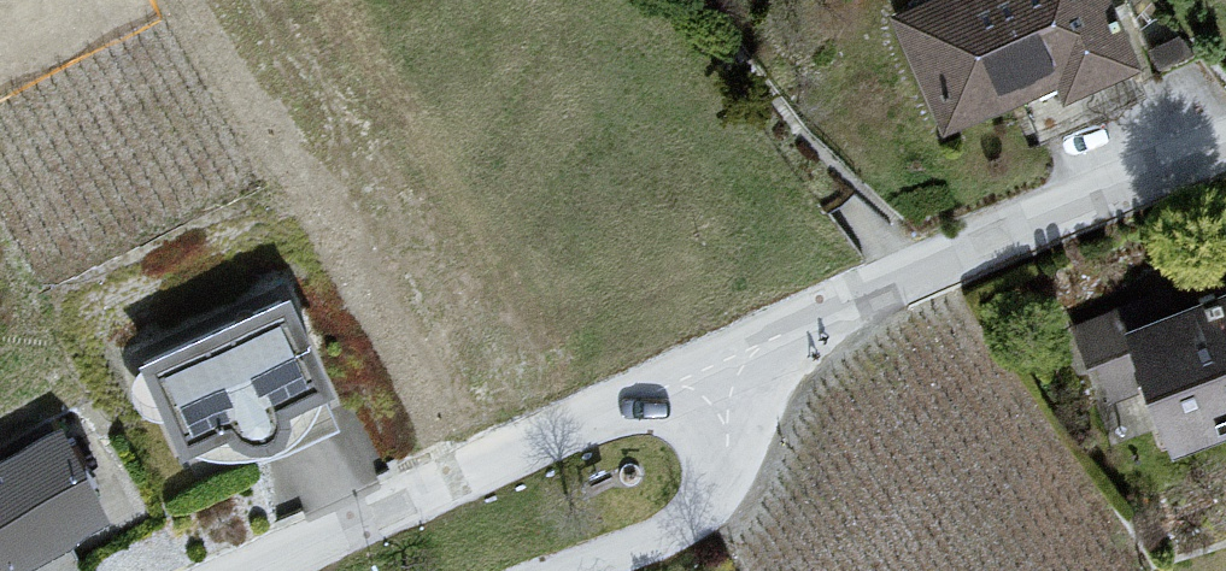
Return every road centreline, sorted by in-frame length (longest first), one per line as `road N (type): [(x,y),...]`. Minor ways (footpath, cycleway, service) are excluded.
road 1 (residential): [(1225,156),(695,366)]
road 2 (residential): [(695,366),(237,570)]
road 3 (residential): [(600,570),(671,517),(698,443),(695,366)]

